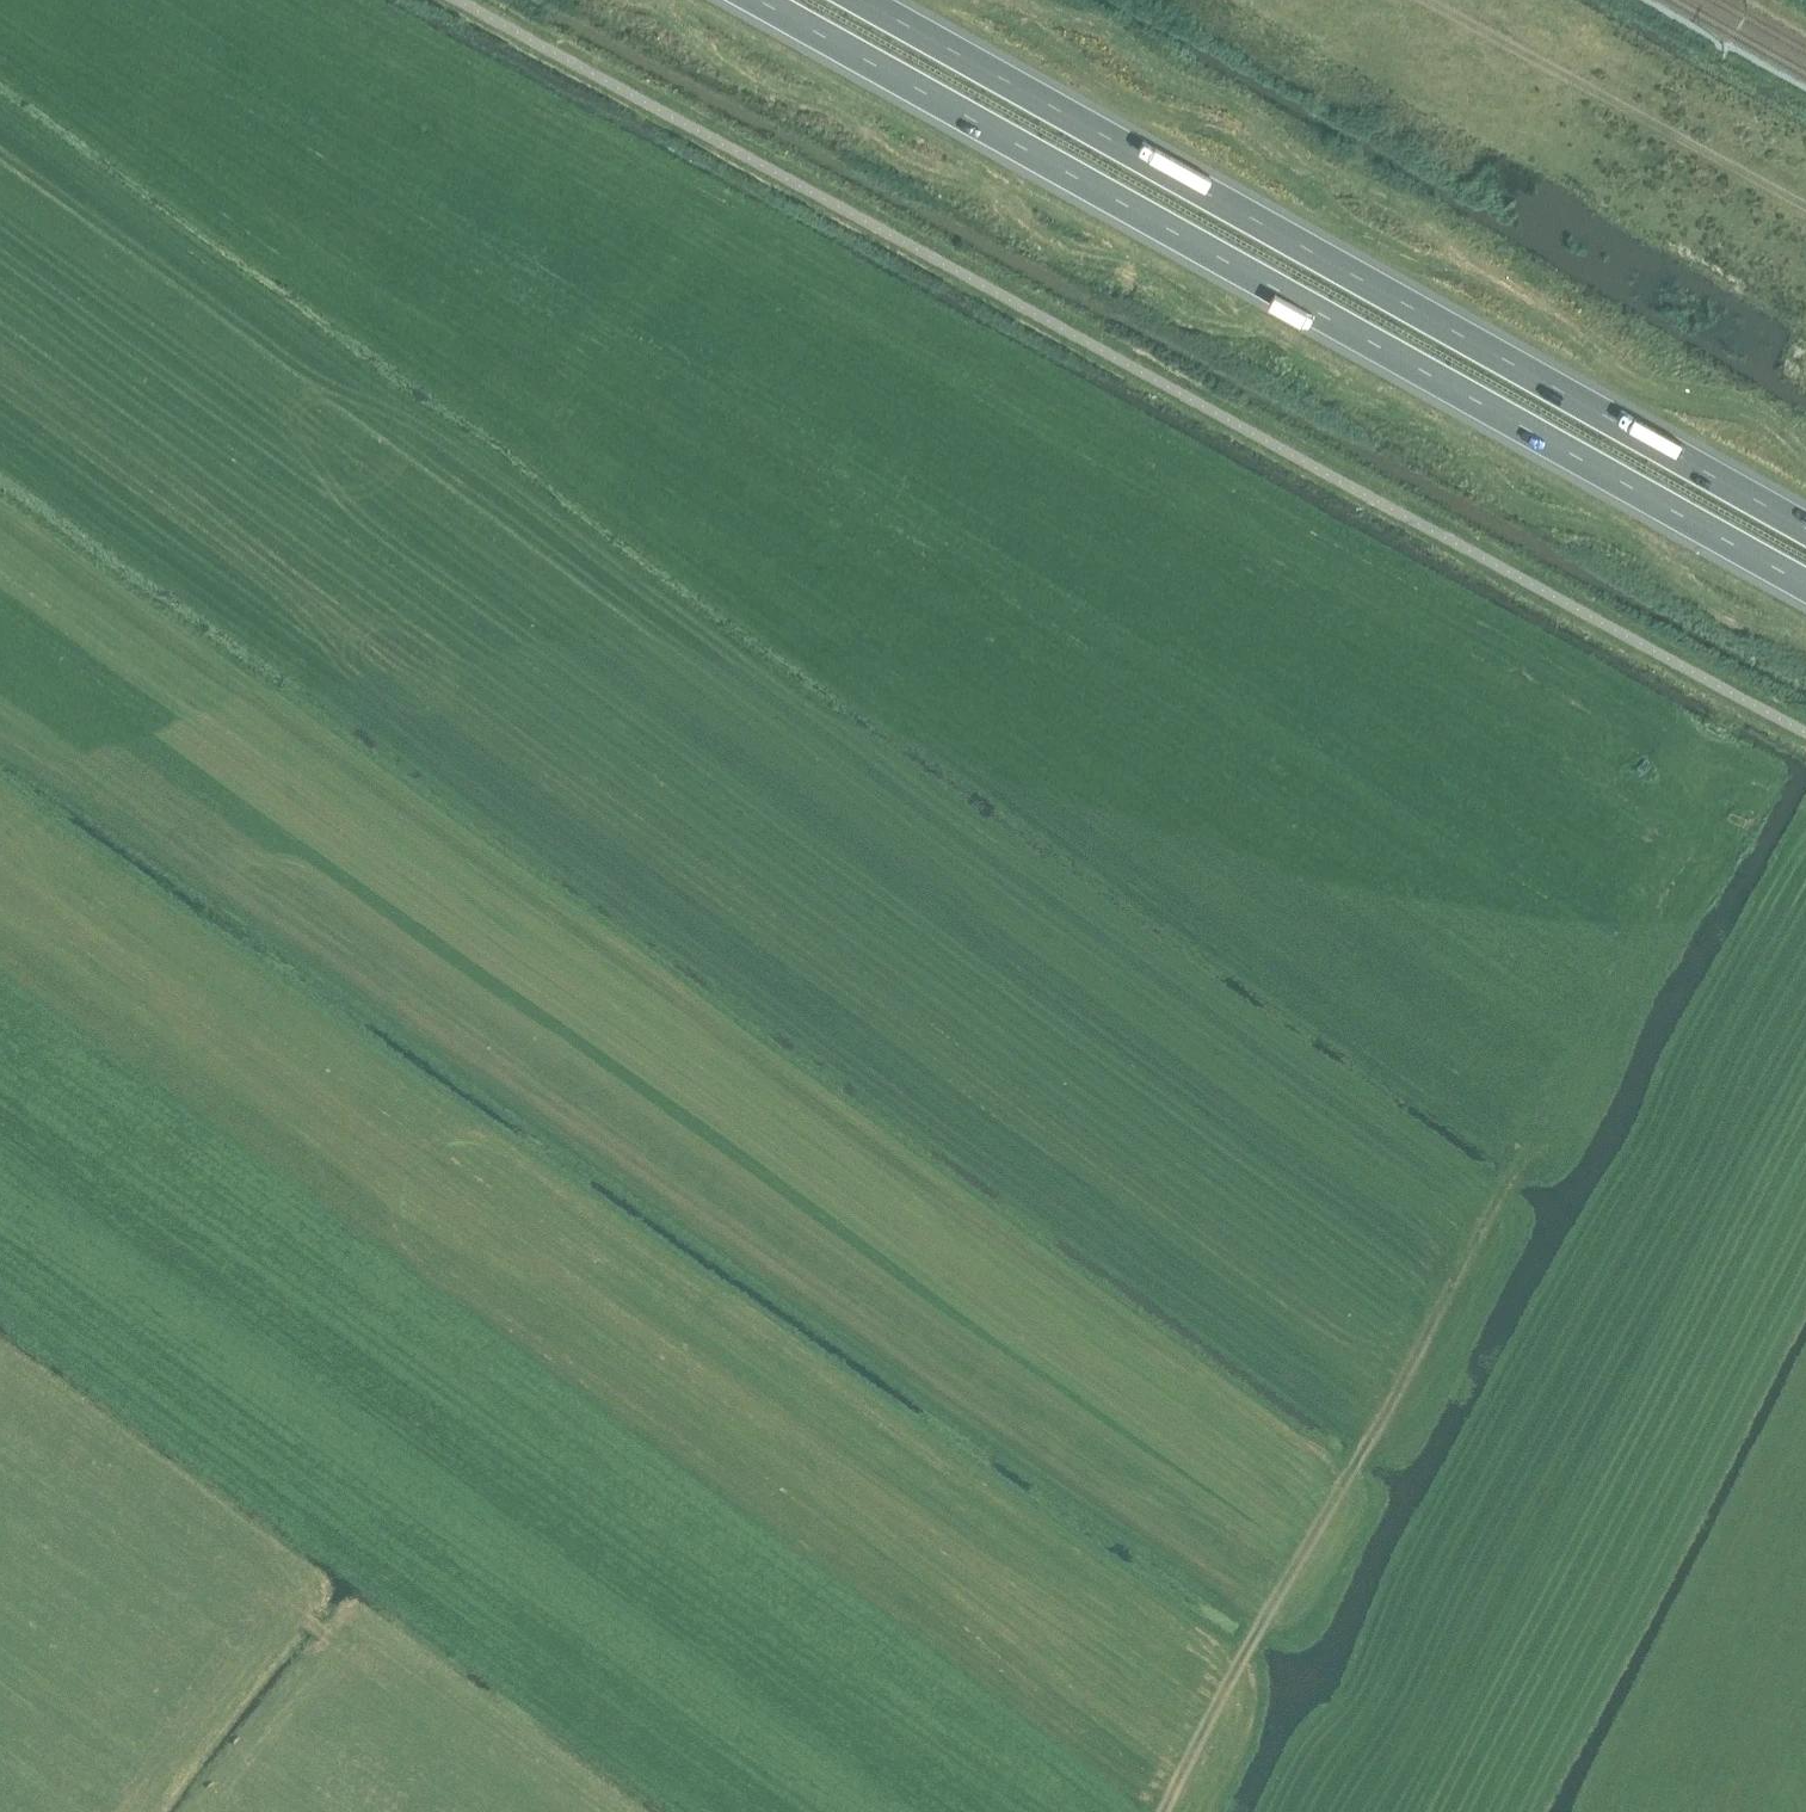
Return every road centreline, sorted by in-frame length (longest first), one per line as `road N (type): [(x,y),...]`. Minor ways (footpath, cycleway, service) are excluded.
road 1 (trunk): [(761,0),(1805,582)]
road 2 (trunk): [(1805,527),(862,0)]
road 3 (track): [(1169,1811),(1207,1727),(1507,1186)]
road 4 (track): [(1805,207),(1430,0)]

